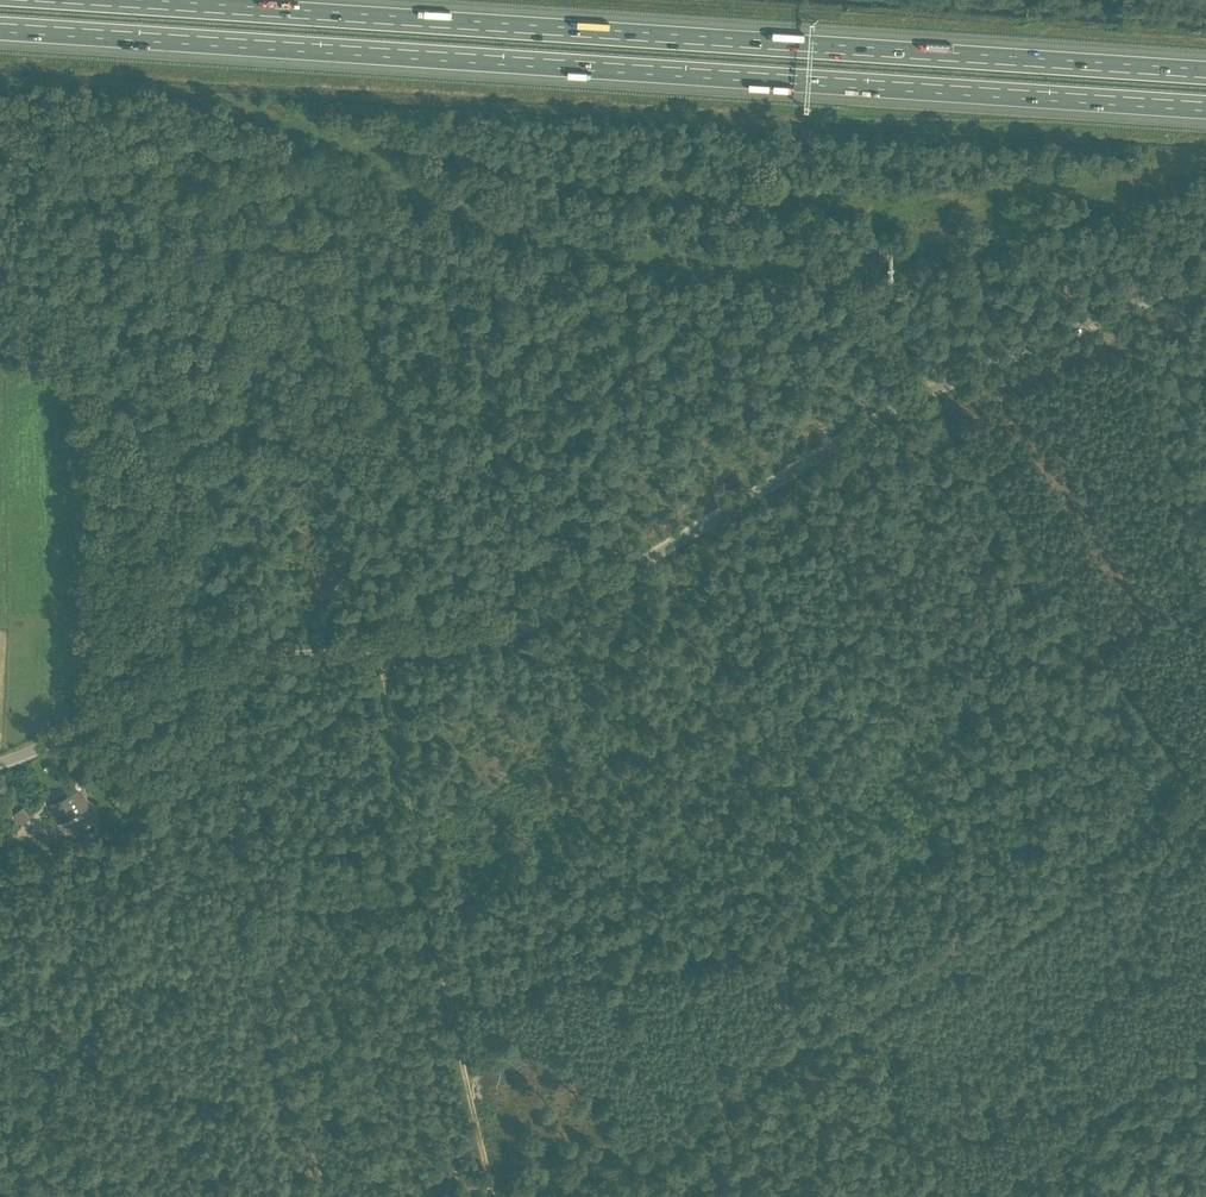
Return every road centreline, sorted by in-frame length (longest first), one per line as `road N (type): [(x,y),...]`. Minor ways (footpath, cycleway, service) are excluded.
road 1 (unclassified): [(1205,277),(890,410),(527,624),(463,643),(205,668),(0,764)]
road 2 (motorway): [(0,27),(1205,106)]
road 3 (motorway): [(1205,72),(109,0)]
road 4 (track): [(1205,832),(796,1048),(691,1143),(649,1167),(509,1196)]
road 5 (track): [(1205,803),(930,391),(883,309),(868,258)]
road 6 (track): [(485,1196),(379,653)]
road 7 (track): [(0,998),(136,1078),(255,1196)]

